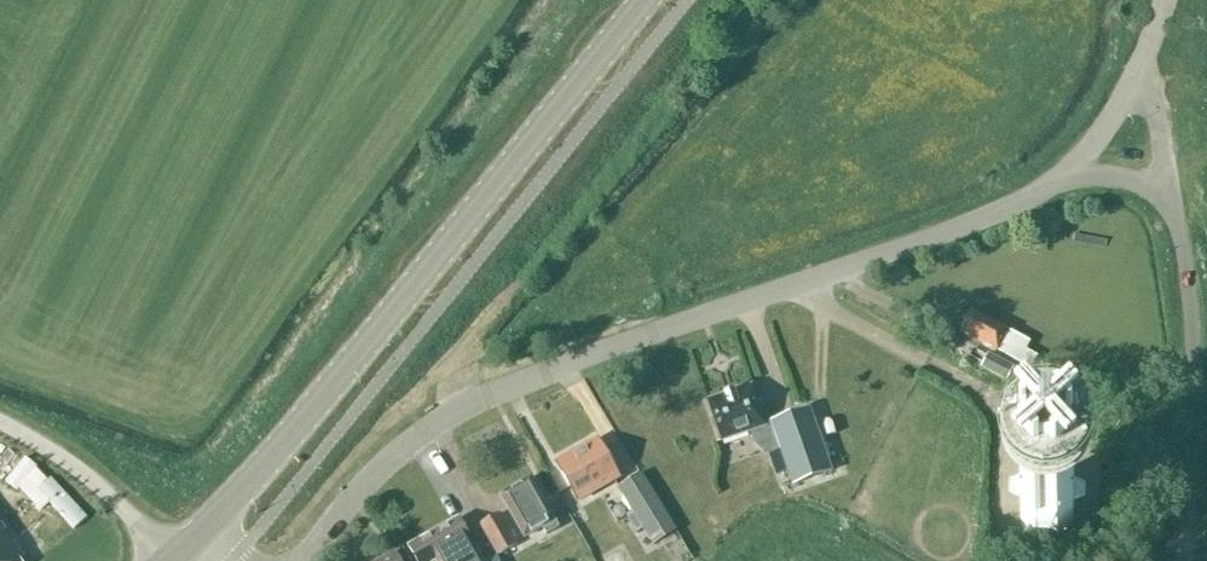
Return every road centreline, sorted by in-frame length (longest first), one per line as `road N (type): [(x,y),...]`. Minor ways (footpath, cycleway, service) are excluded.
road 1 (unclassified): [(302,560),(389,462),(474,402),(996,212),(1065,176)]
road 2 (tertiary): [(186,551),(282,446),(646,0)]
road 3 (unclassified): [(1183,560),(1192,341),(1173,209)]
road 4 (unclassified): [(186,551),(68,460),(0,422)]
road 5 (unclassified): [(1173,209),(1153,103),(1135,74)]
road 6 (unclassified): [(1065,176),(1135,74)]

